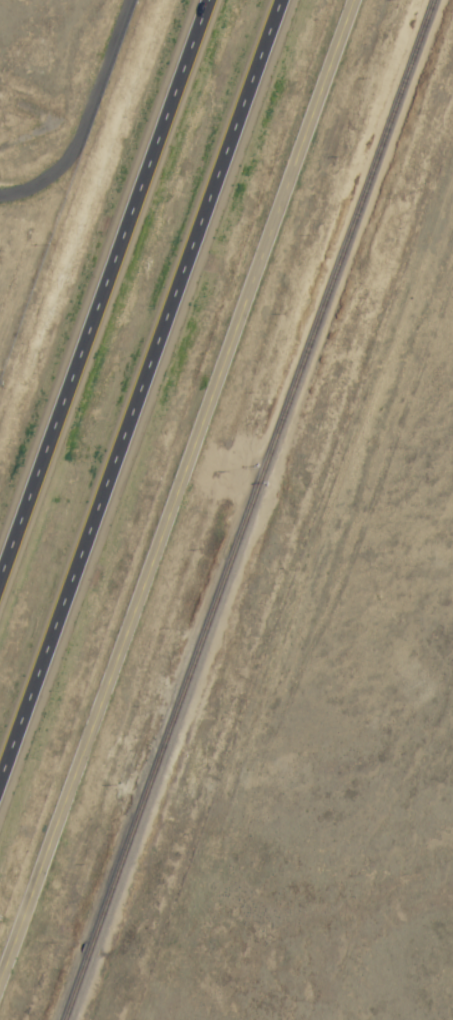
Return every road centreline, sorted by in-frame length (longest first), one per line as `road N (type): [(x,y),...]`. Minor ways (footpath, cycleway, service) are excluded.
road 1 (tertiary): [(0,925),(343,0)]
road 2 (motorway): [(0,790),(287,0)]
road 3 (motorway): [(206,0),(0,569)]
road 4 (residential): [(127,0),(61,163),(31,184),(0,189)]

